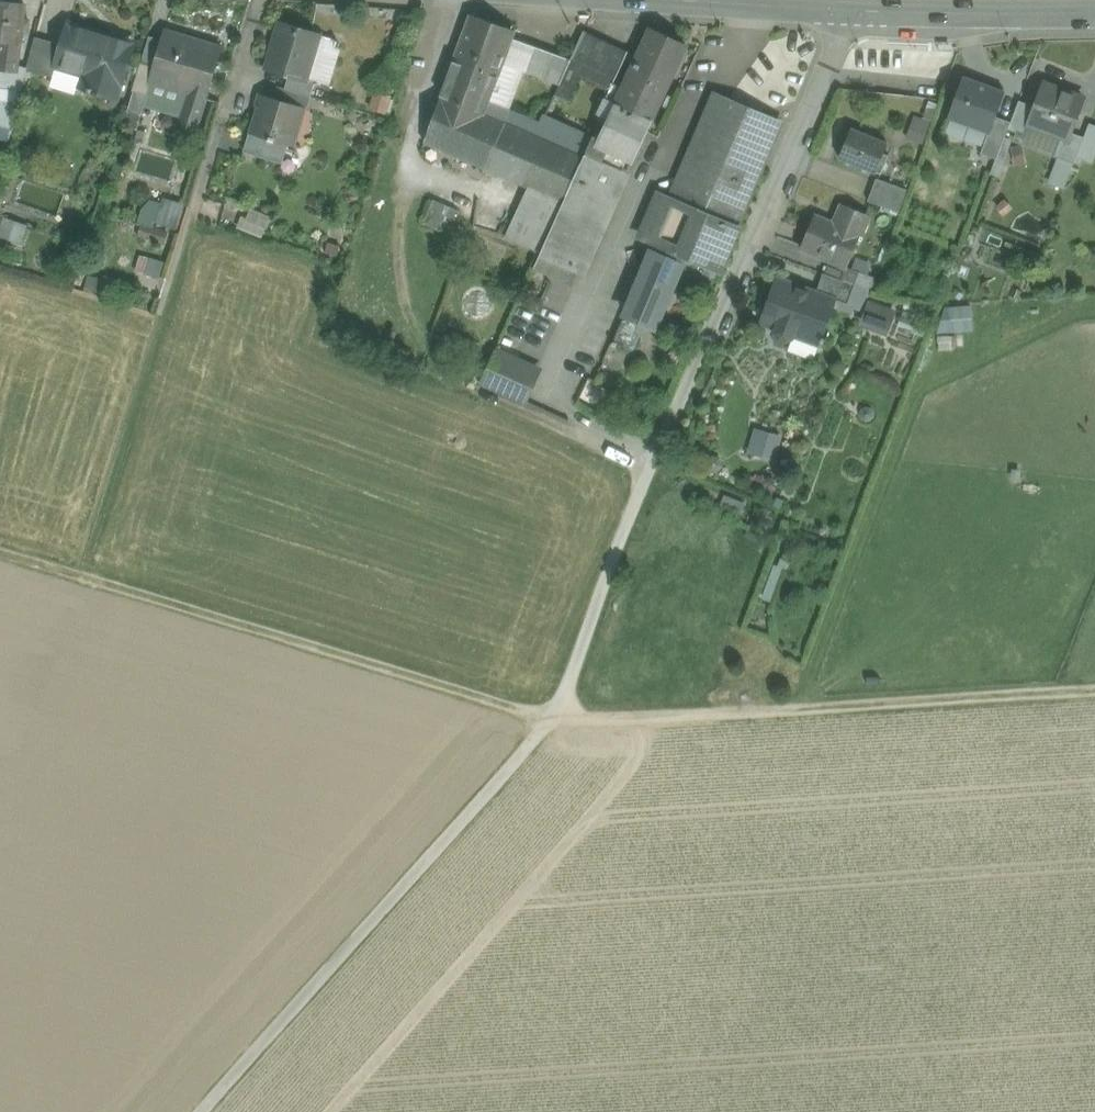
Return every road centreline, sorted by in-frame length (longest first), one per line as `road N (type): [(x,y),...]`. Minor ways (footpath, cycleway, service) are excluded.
road 1 (unclassified): [(855,11),(656,453),(561,702),(216,1111)]
road 2 (track): [(0,553),(551,717),(1094,690)]
road 3 (secondary): [(855,11),(1094,15)]
road 4 (secondary): [(656,0),(855,11)]

